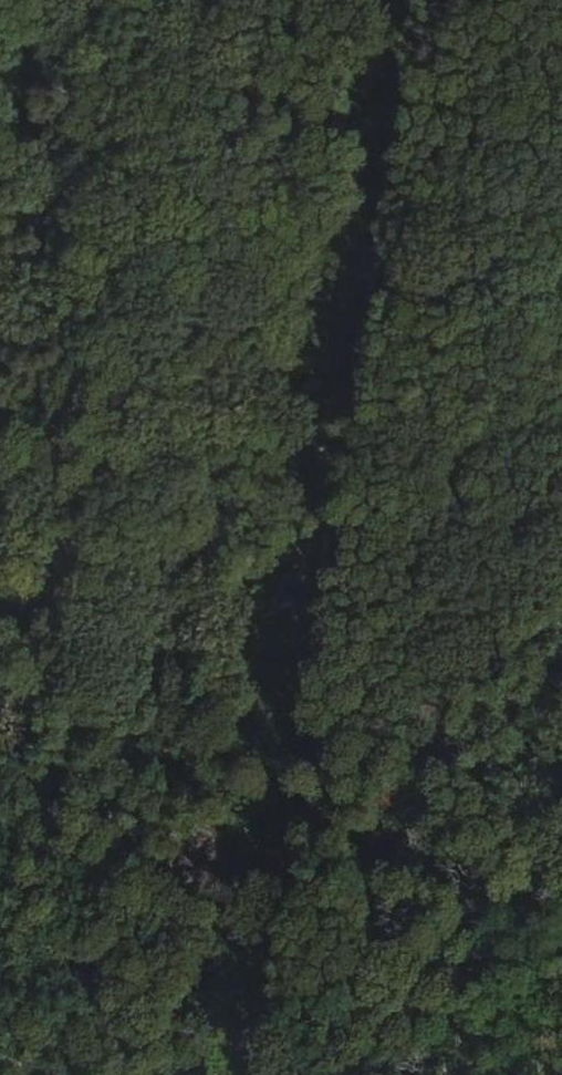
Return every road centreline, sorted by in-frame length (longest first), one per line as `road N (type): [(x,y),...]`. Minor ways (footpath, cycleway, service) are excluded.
road 1 (track): [(0,341),(51,0)]

